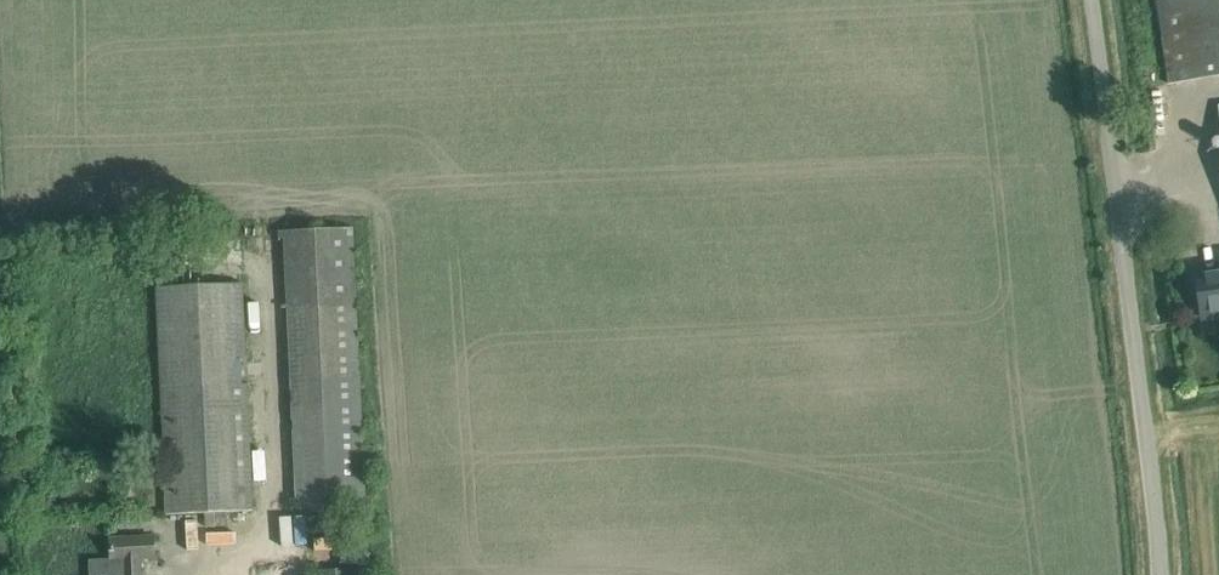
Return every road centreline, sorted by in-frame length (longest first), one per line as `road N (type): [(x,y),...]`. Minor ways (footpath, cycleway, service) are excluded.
road 1 (unclassified): [(1161,574),(1092,0)]

